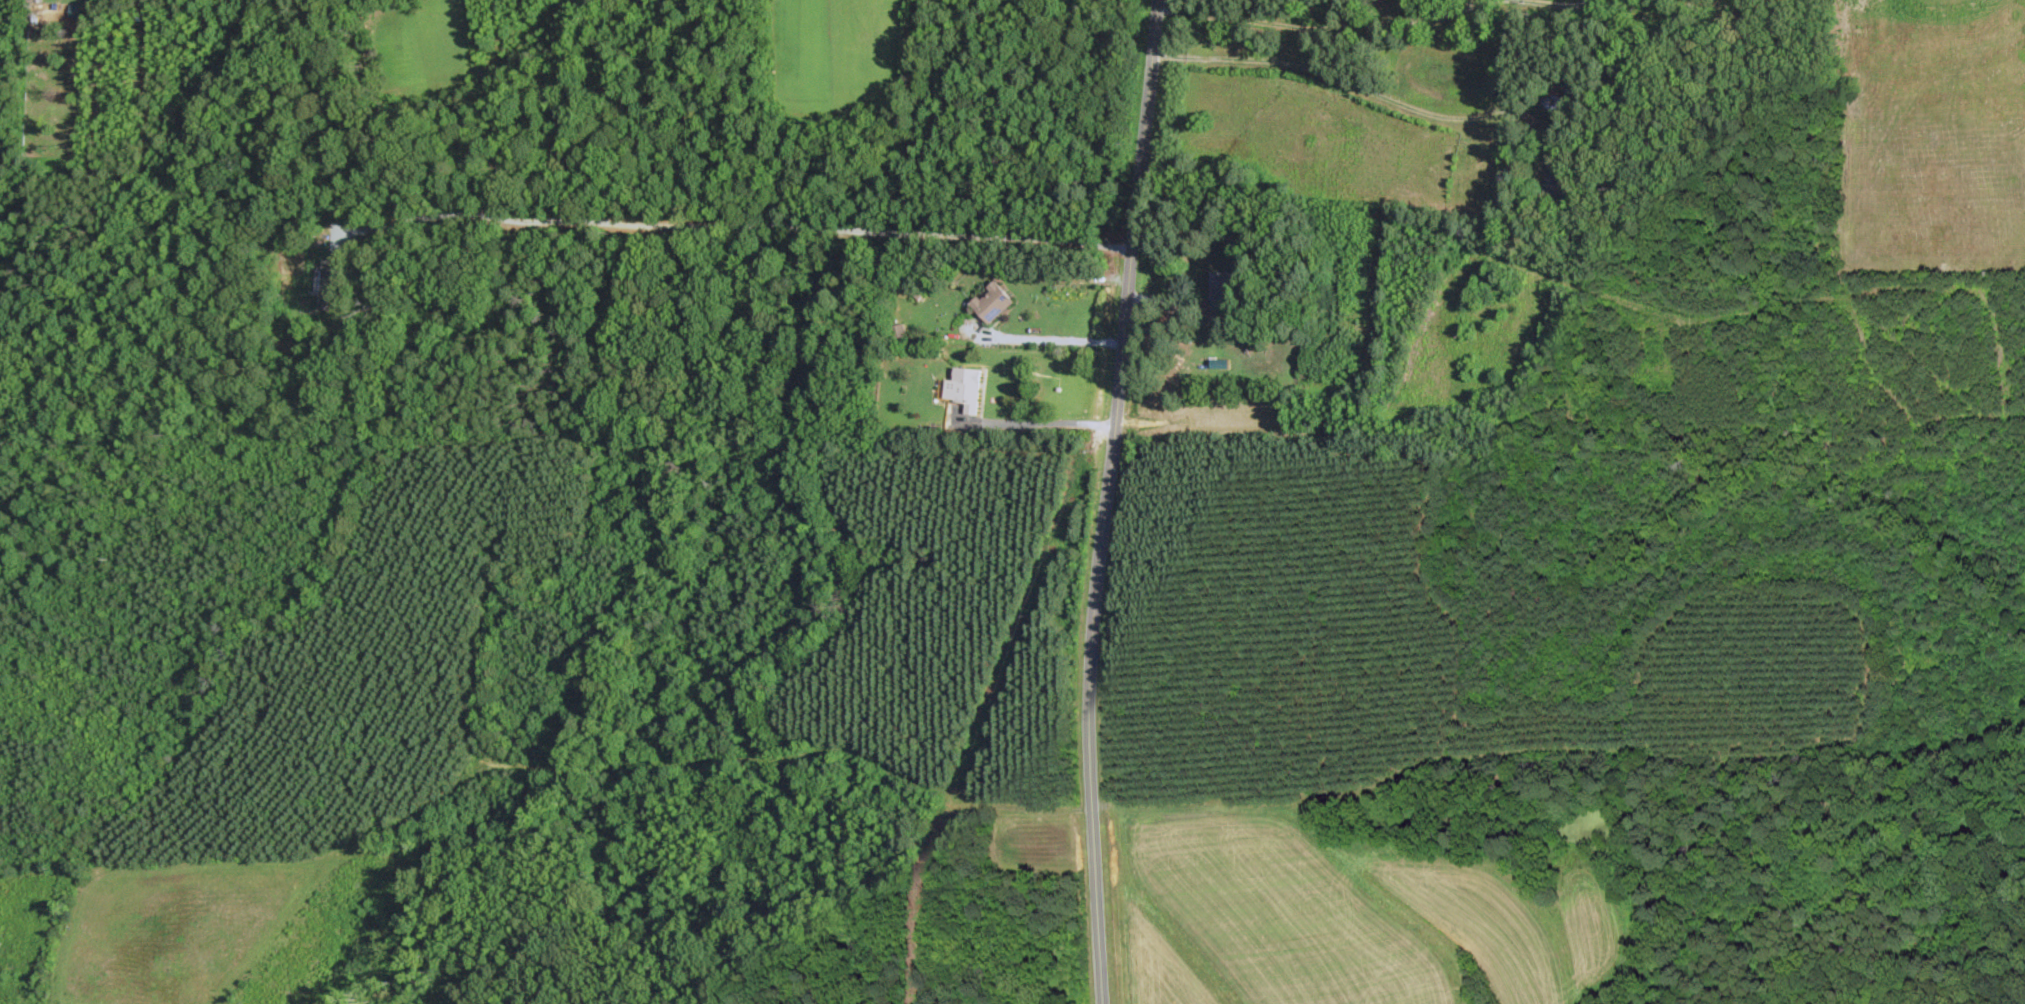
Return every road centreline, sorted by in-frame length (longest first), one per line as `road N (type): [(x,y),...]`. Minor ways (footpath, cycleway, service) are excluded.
road 1 (residential): [(1104,1003),(1092,637),(1143,158)]
road 2 (residential): [(1143,158),(1158,0)]

